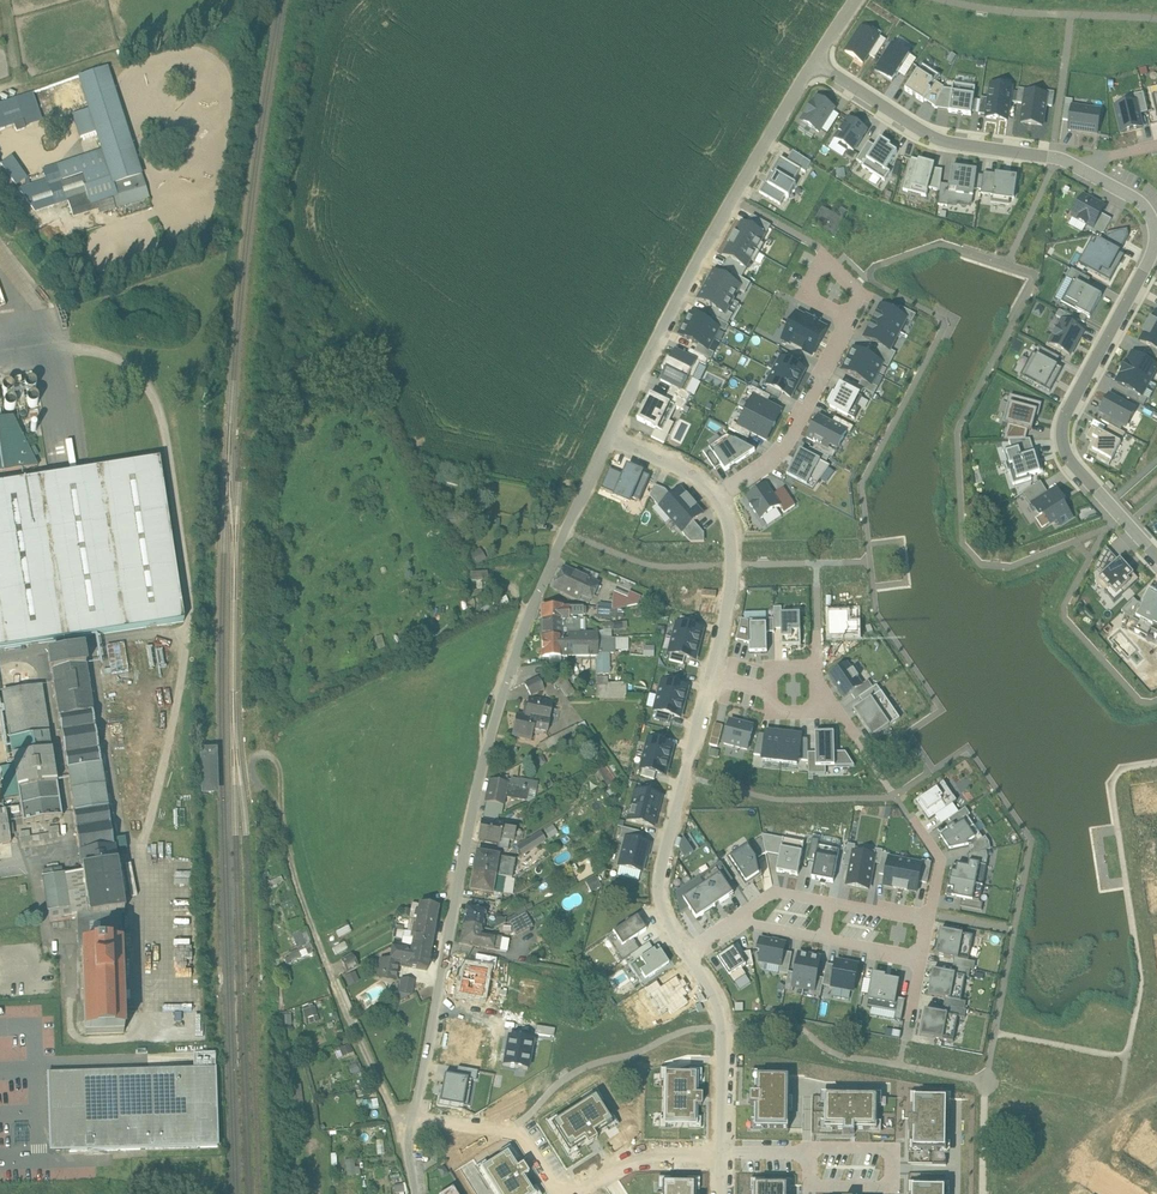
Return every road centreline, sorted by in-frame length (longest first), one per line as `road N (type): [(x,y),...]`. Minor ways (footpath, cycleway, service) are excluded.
road 1 (residential): [(581,497),(504,692),(440,1007)]
road 2 (track): [(417,1143),(389,1104),(319,938),(281,818),(278,763),(259,749),(250,760),(268,792)]
road 3 (unclassified): [(809,65),(691,263),(605,441)]
road 4 (residential): [(1156,556),(1071,463),(1062,434),(1156,233)]
road 5 (residential): [(687,957),(662,912),(659,879),(710,676)]
road 6 (residential): [(1075,165),(945,142),(809,65)]
road 7 (residential): [(719,495),(765,467),(789,437),(848,317)]
road 8 (residential): [(810,1156),(810,1146),(890,1149),(891,1187),(810,1185)]
road 9 (residential): [(724,1155),(721,1028),(687,957)]
road 10 (residential): [(710,676),(735,576),(719,495)]
road 11 (residential): [(422,1116),(518,1134),(559,1193)]
road 12 (residential): [(573,1193),(634,1156),(724,1155)]
road 13 (residential): [(719,495),(605,441)]

